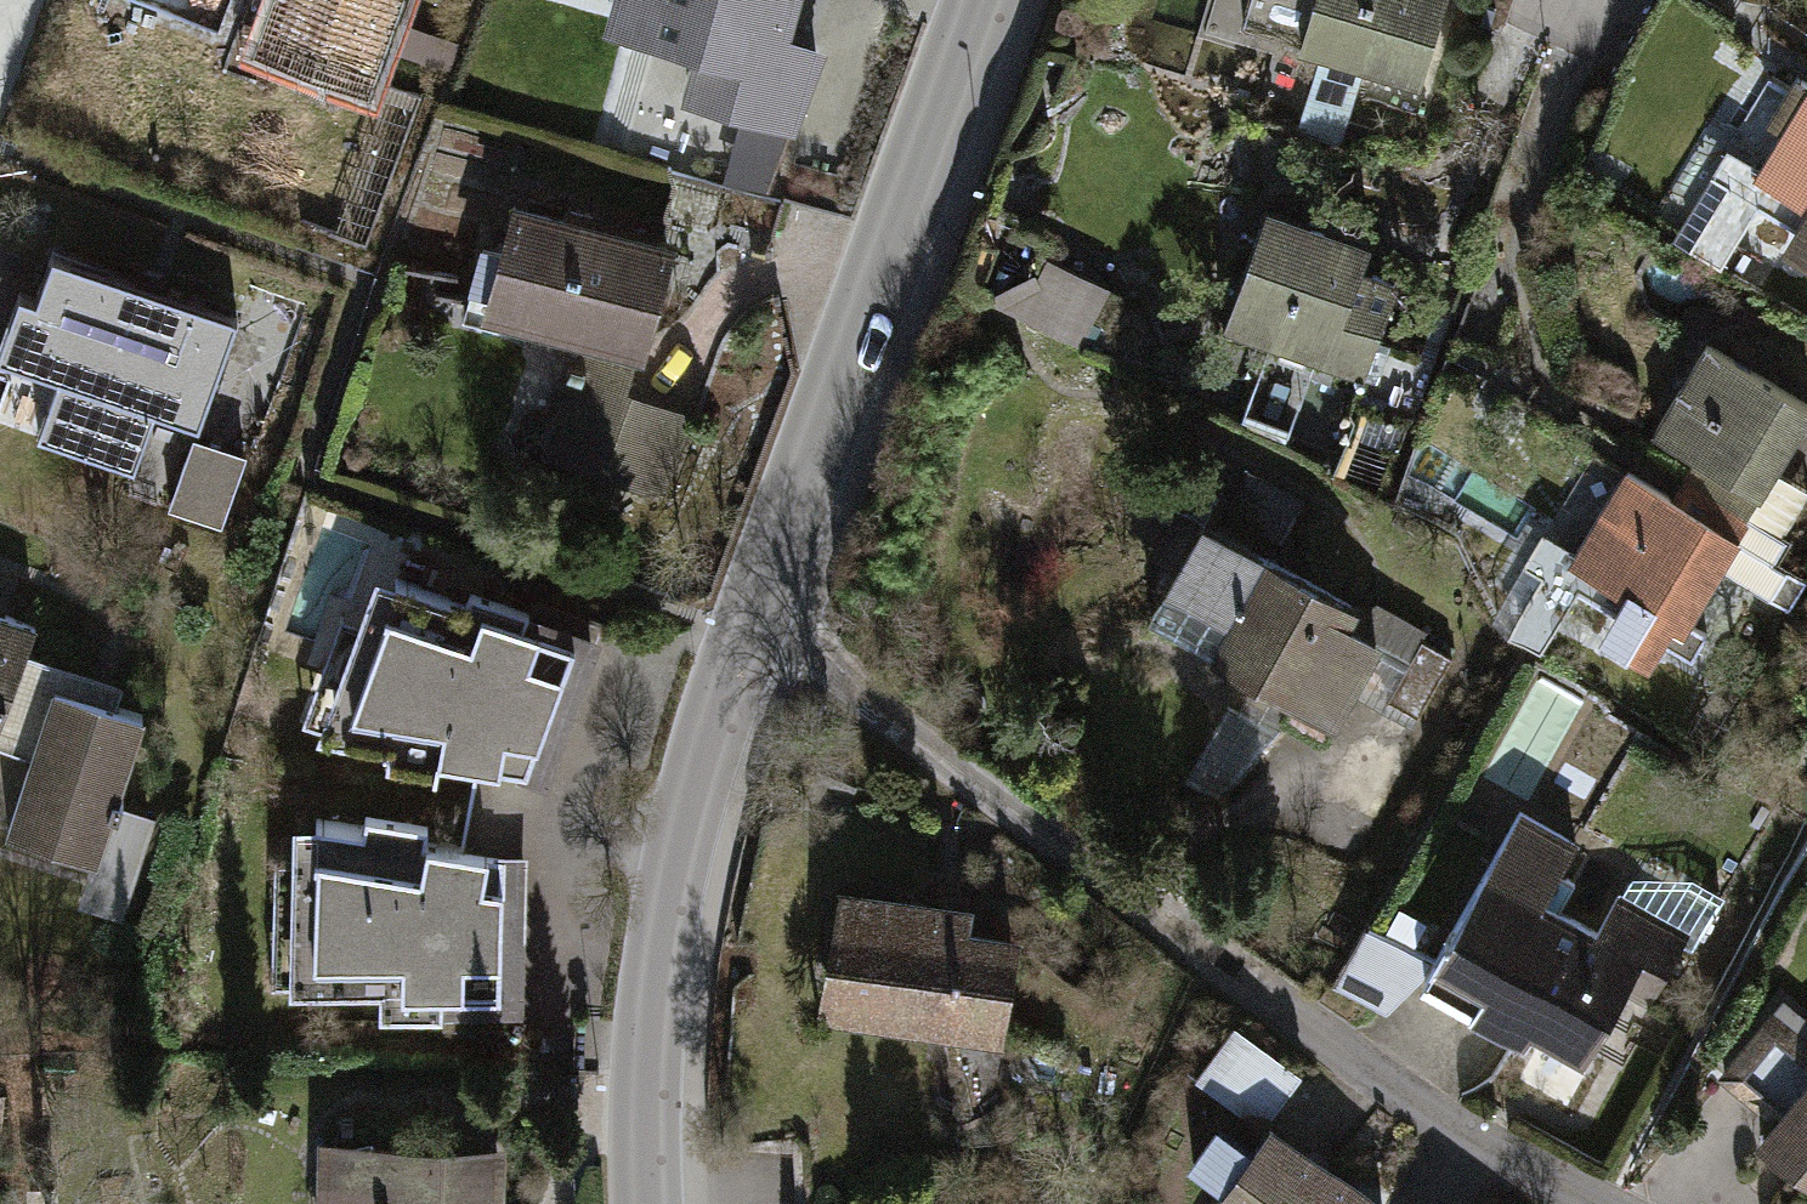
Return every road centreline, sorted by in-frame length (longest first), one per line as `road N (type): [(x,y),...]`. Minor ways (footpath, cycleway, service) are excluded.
road 1 (residential): [(747,631),(794,648),(838,679),(1473,1144),(1590,1203)]
road 2 (secondary): [(984,0),(747,631)]
road 3 (secondary): [(747,631),(689,805),(662,924),(647,1050),(644,1203)]

